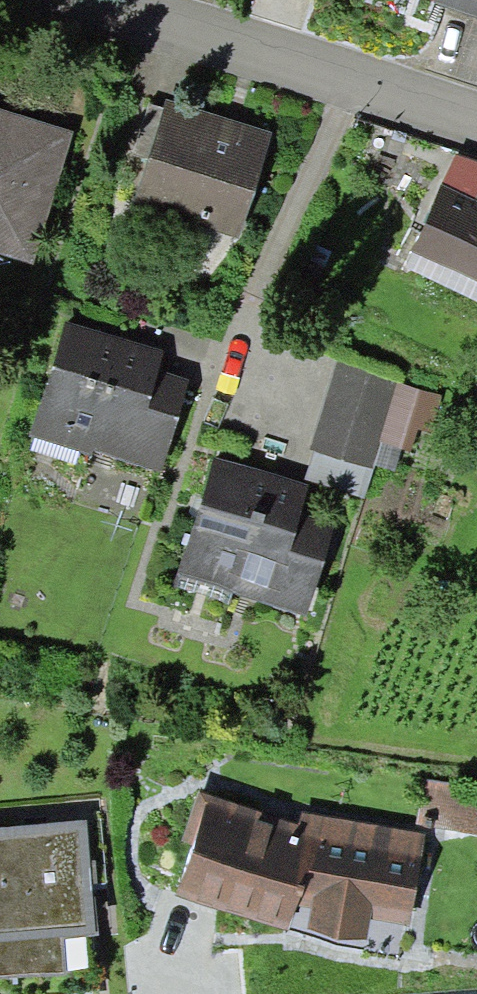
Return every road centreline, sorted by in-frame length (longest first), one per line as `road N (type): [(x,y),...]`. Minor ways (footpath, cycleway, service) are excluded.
road 1 (residential): [(30,0),(476,135)]

